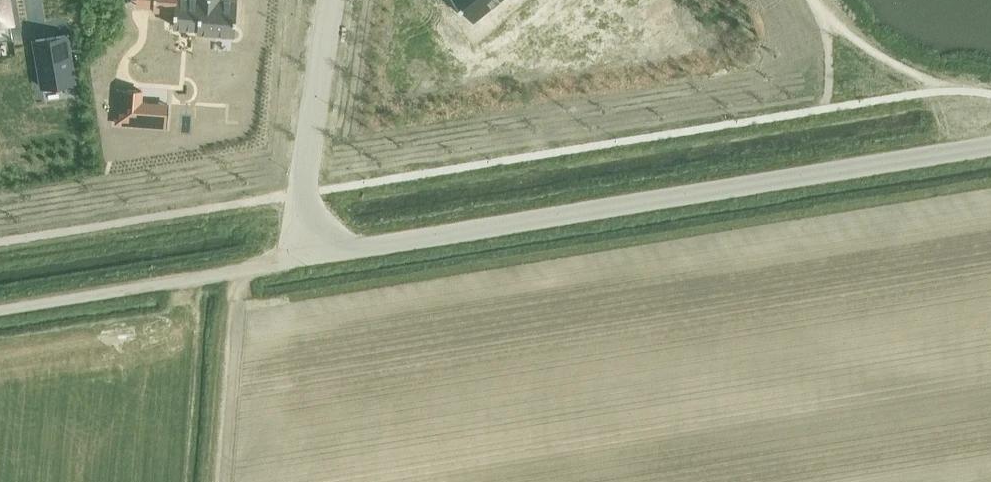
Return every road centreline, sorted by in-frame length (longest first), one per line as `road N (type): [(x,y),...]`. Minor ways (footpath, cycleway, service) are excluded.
road 1 (unclassified): [(315,257),(990,146)]
road 2 (track): [(0,309),(315,257)]
road 3 (residential): [(331,0),(302,193),(315,257)]
road 4 (track): [(242,270),(221,324),(208,481)]

